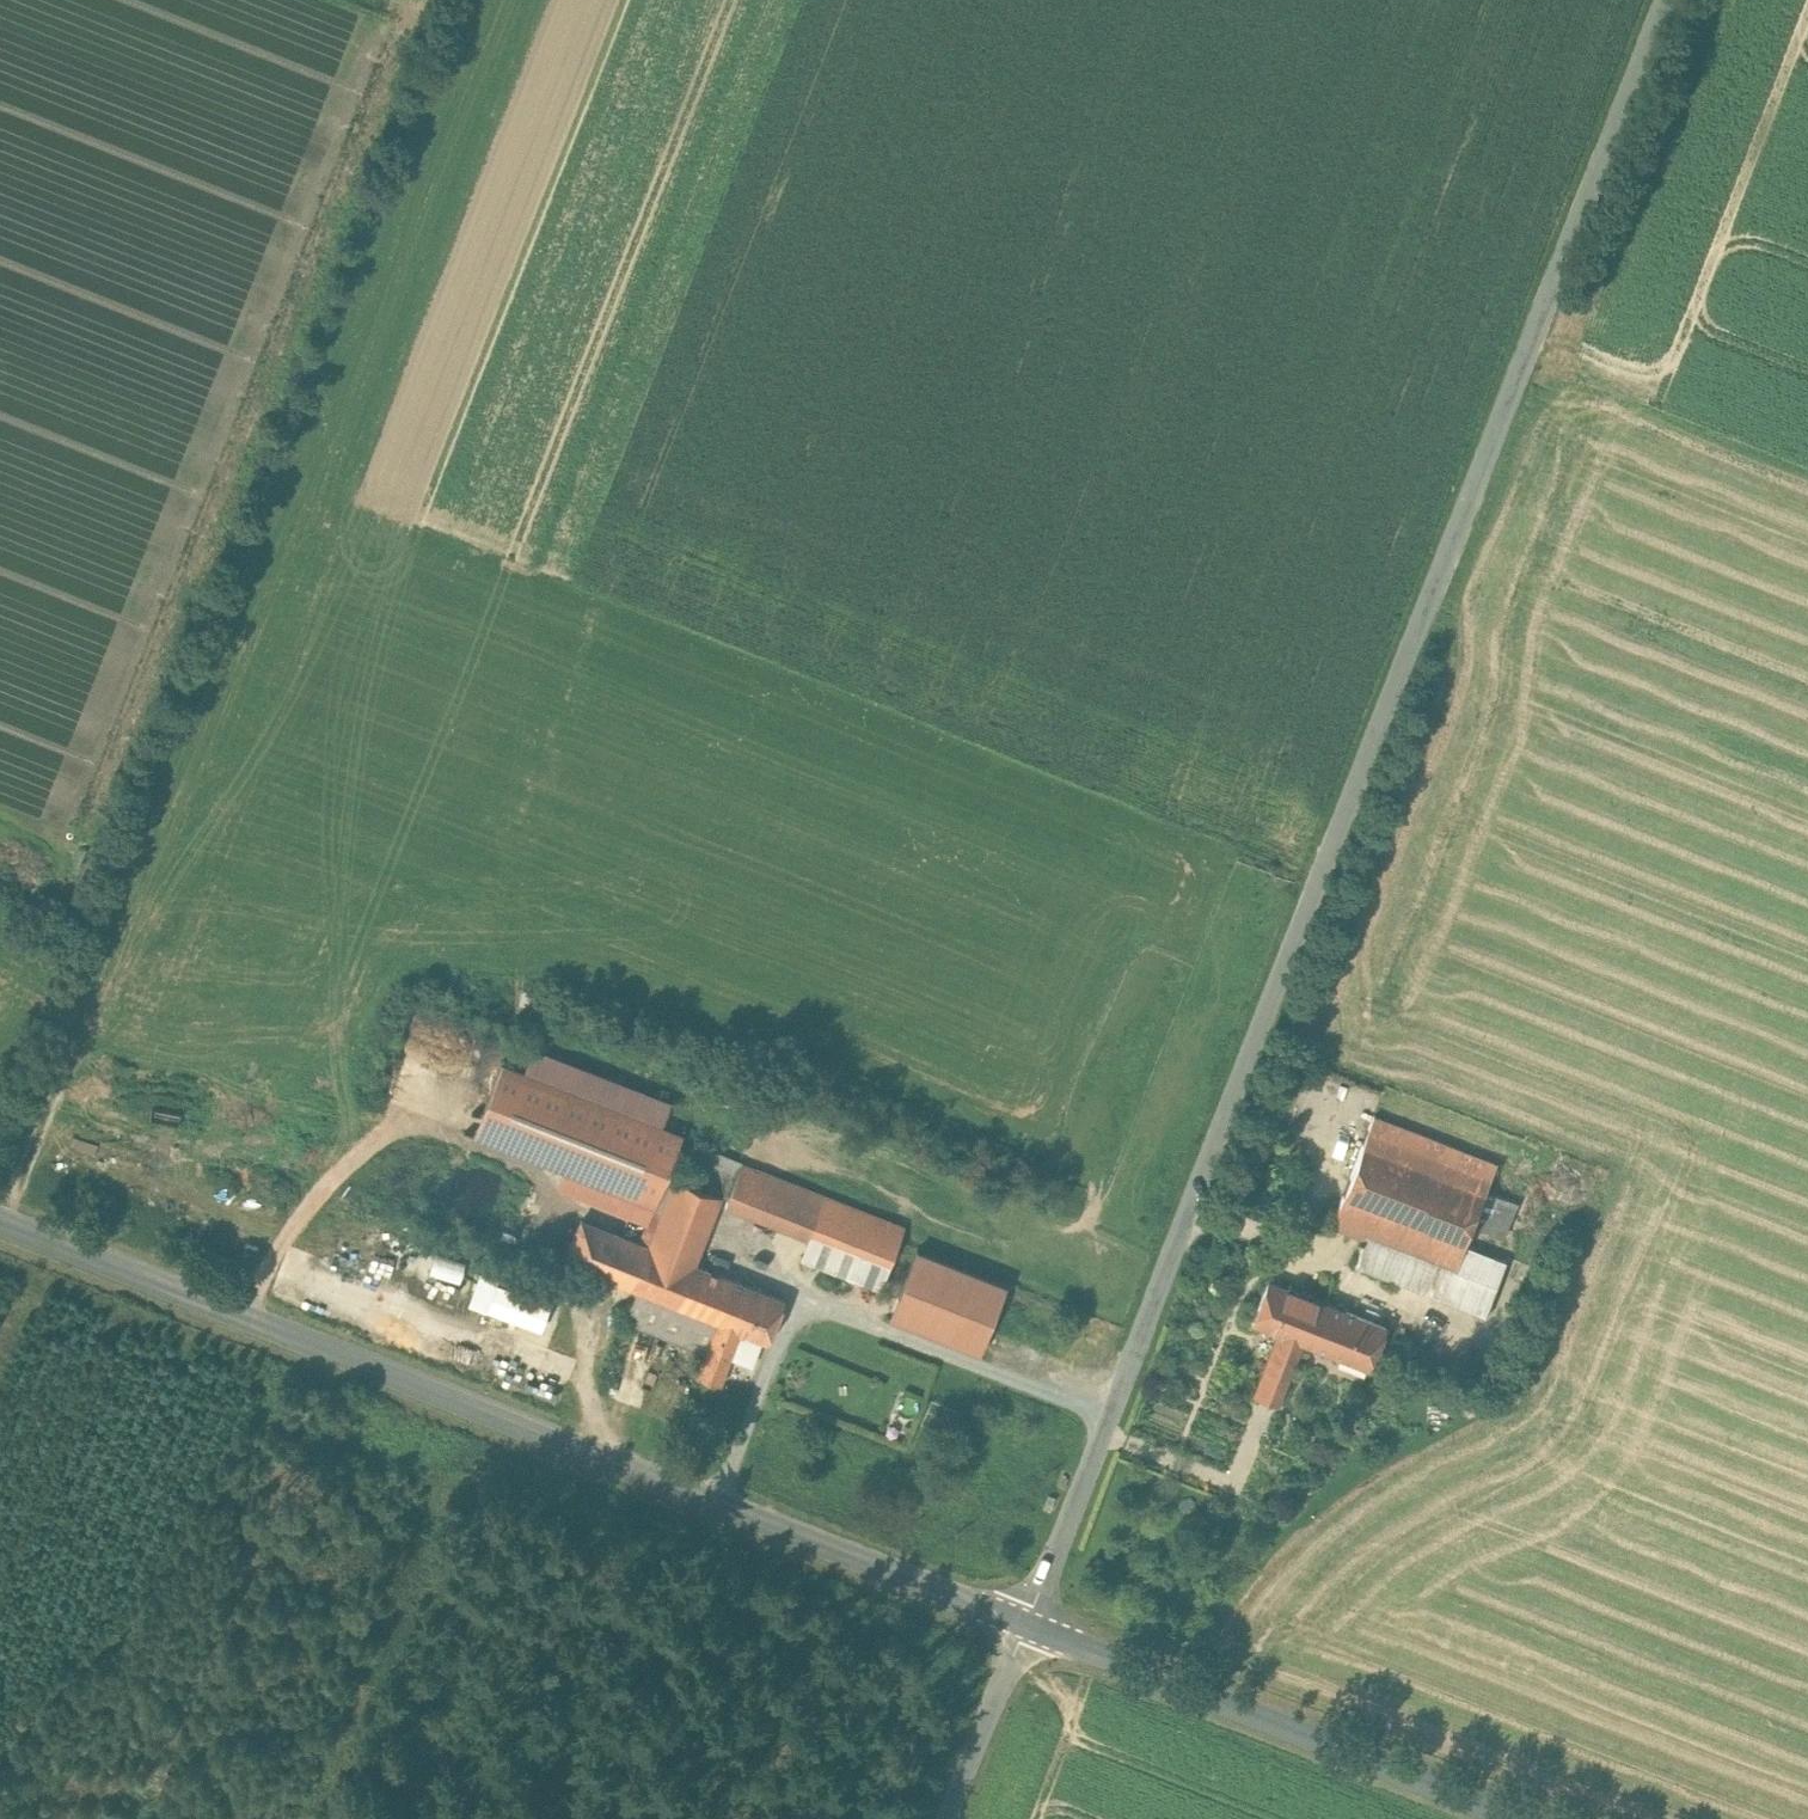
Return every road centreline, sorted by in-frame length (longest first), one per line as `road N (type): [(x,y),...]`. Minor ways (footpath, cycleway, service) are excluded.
road 1 (unclassified): [(1663,0),(1030,1625)]
road 2 (unclassified): [(0,1219),(1030,1625)]
road 3 (unclassified): [(1030,1625),(1521,1818)]
road 4 (unclassified): [(951,1818),(1030,1625)]

